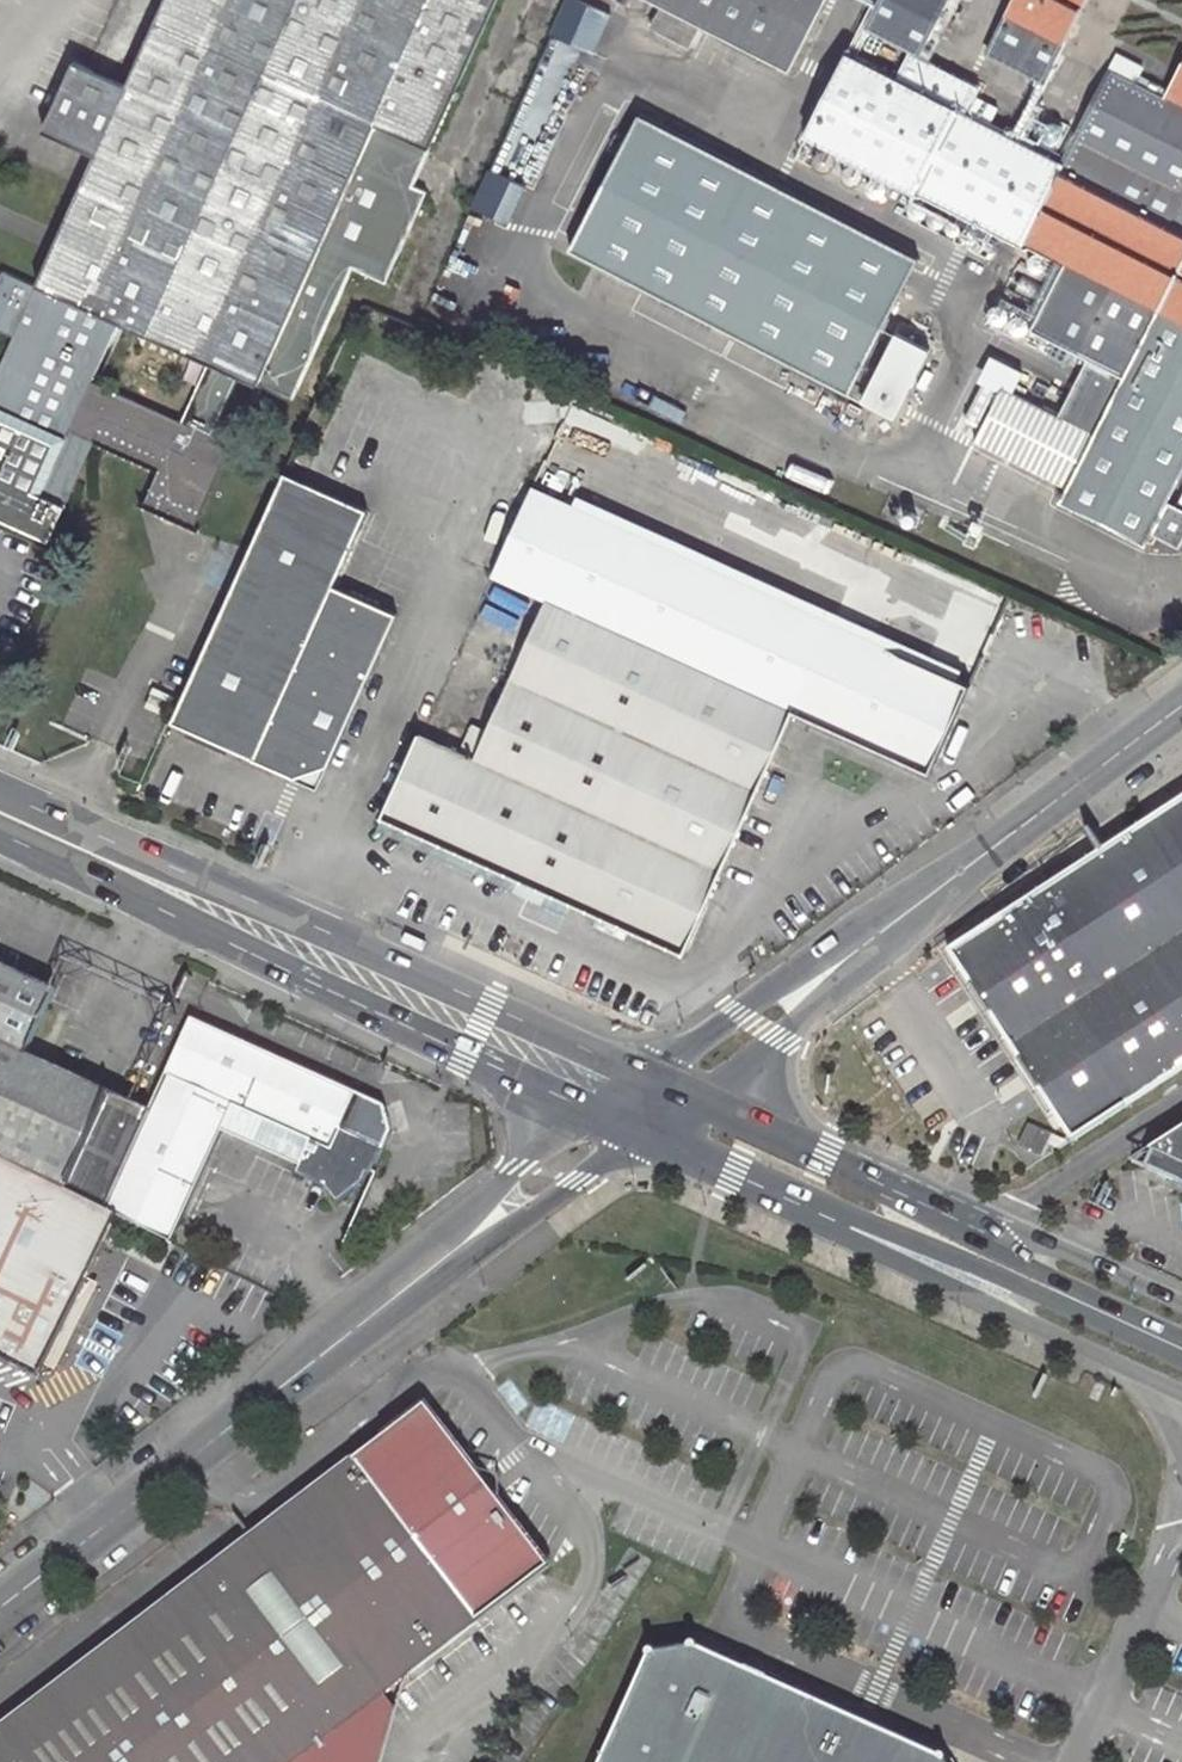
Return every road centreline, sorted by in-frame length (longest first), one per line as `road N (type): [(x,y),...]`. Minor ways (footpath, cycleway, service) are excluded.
road 1 (primary): [(639,1077),(0,791)]
road 2 (primary): [(0,836),(594,1111)]
road 3 (unclassified): [(0,1605),(412,1285)]
road 4 (unclassified): [(1012,834),(639,1077)]
road 5 (unclassified): [(803,1208),(947,1288),(1181,1394)]
road 6 (unclassified): [(701,1107),(1012,834)]
road 7 (primary): [(803,1208),(959,1261),(1181,1363)]
road 8 (primary): [(966,1226),(701,1107)]
road 9 (unclassified): [(412,1285),(651,1137)]
road 10 (unclassified): [(594,1111),(514,1167),(450,1230),(412,1285)]
road 11 (primary): [(1181,1338),(1024,1267),(966,1226)]
road 12 (unclassified): [(1181,1308),(1012,1232),(966,1226)]
road 13 (unclassified): [(1012,834),(1181,707)]
road 14 (primary): [(651,1137),(803,1208)]

